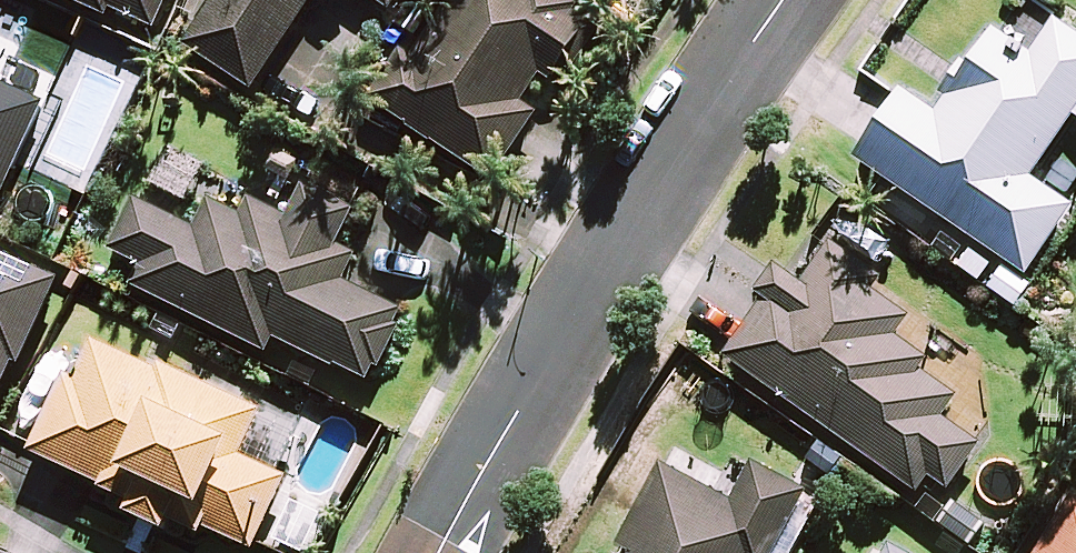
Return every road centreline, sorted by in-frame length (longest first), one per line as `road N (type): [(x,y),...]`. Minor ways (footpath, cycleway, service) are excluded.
road 1 (residential): [(438,552),(581,299),(782,0)]

